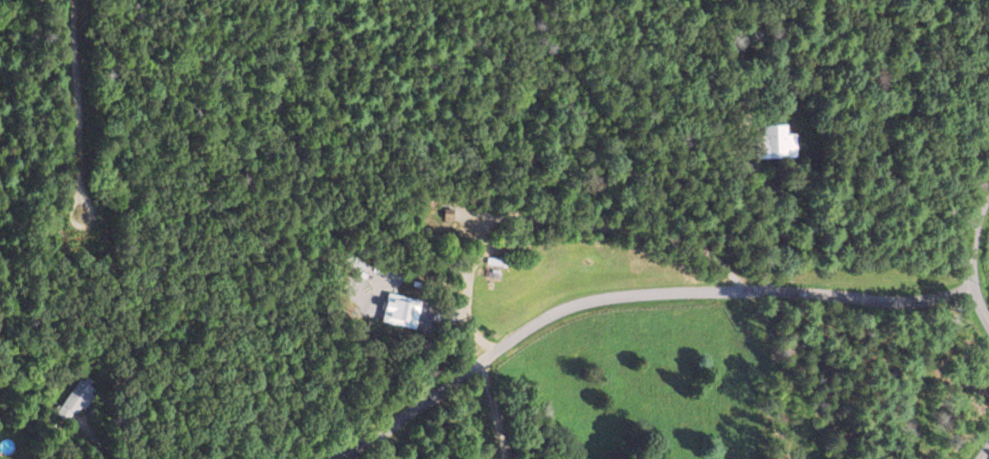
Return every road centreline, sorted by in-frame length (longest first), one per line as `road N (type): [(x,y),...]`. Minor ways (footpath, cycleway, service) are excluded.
road 1 (residential): [(975,291),(709,289),(598,298),(526,326),(329,458)]
road 2 (residential): [(65,0),(78,220)]
road 3 (residential): [(988,315),(971,260),(988,199)]

